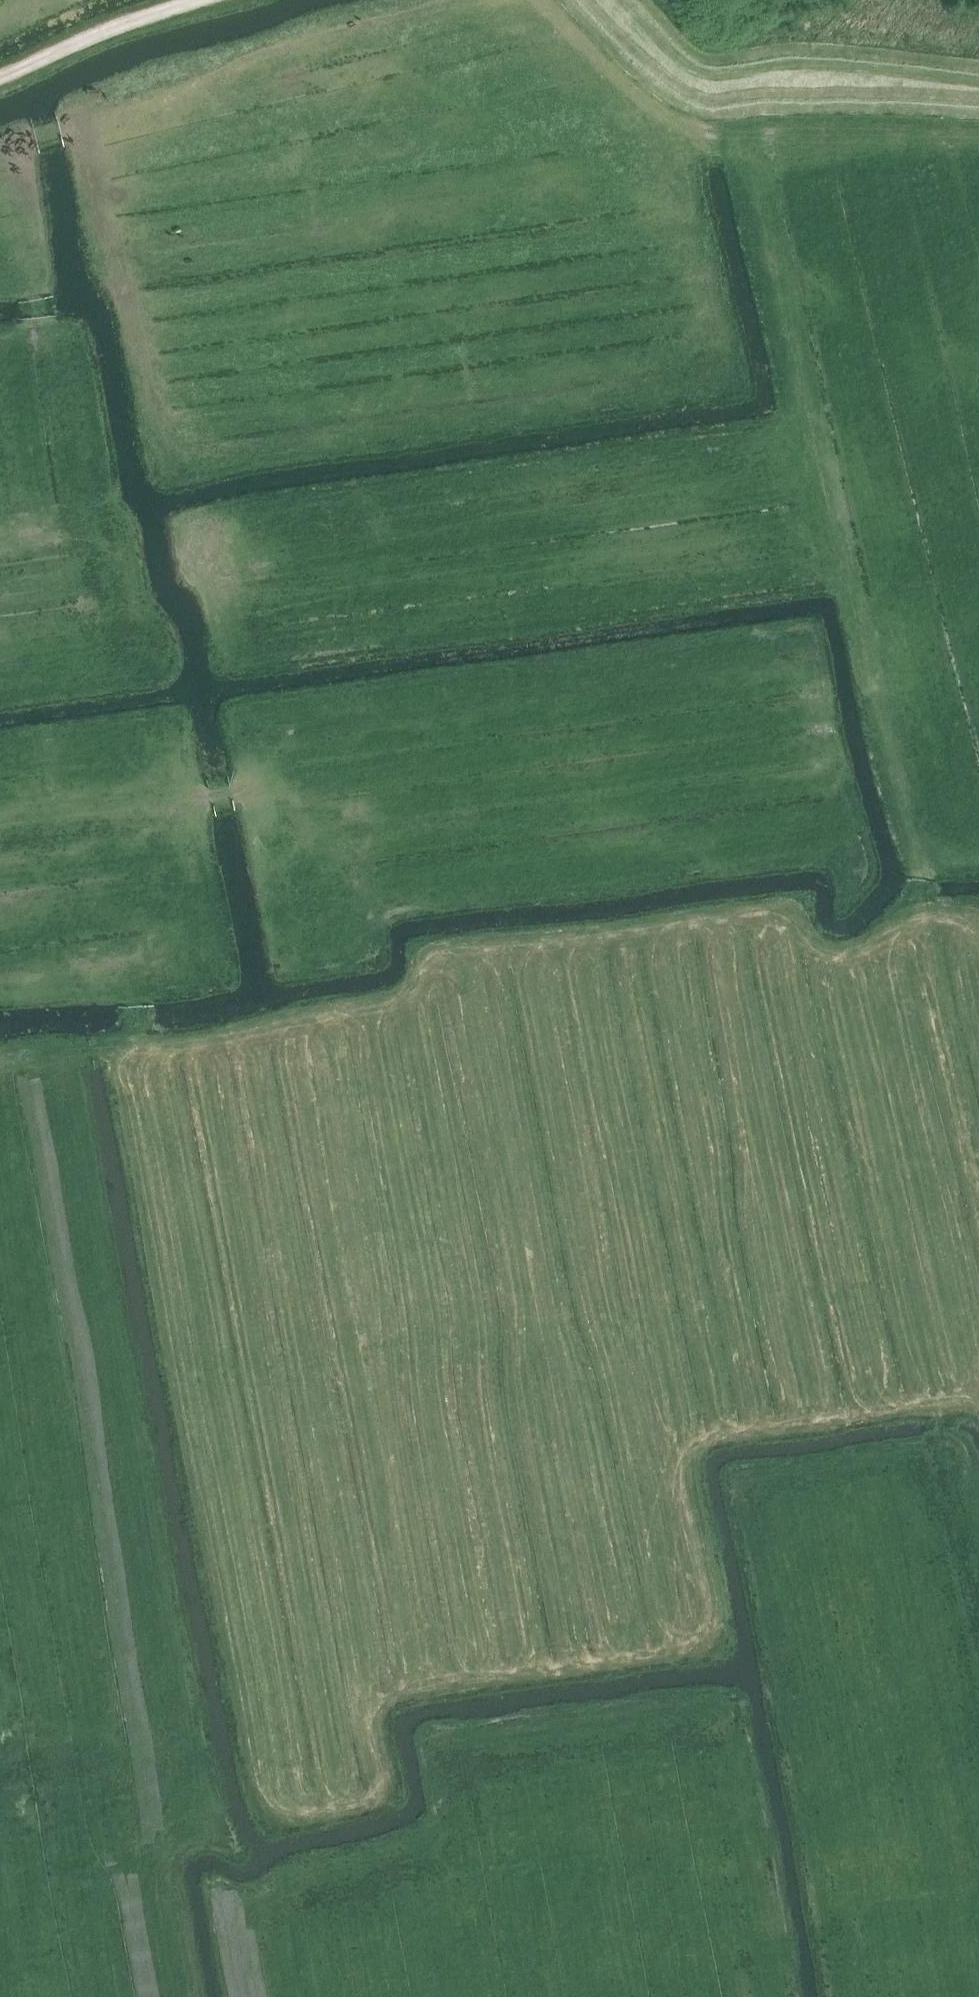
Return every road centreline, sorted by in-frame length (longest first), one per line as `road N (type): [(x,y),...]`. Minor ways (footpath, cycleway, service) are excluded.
road 1 (track): [(198,0),(0,77)]

